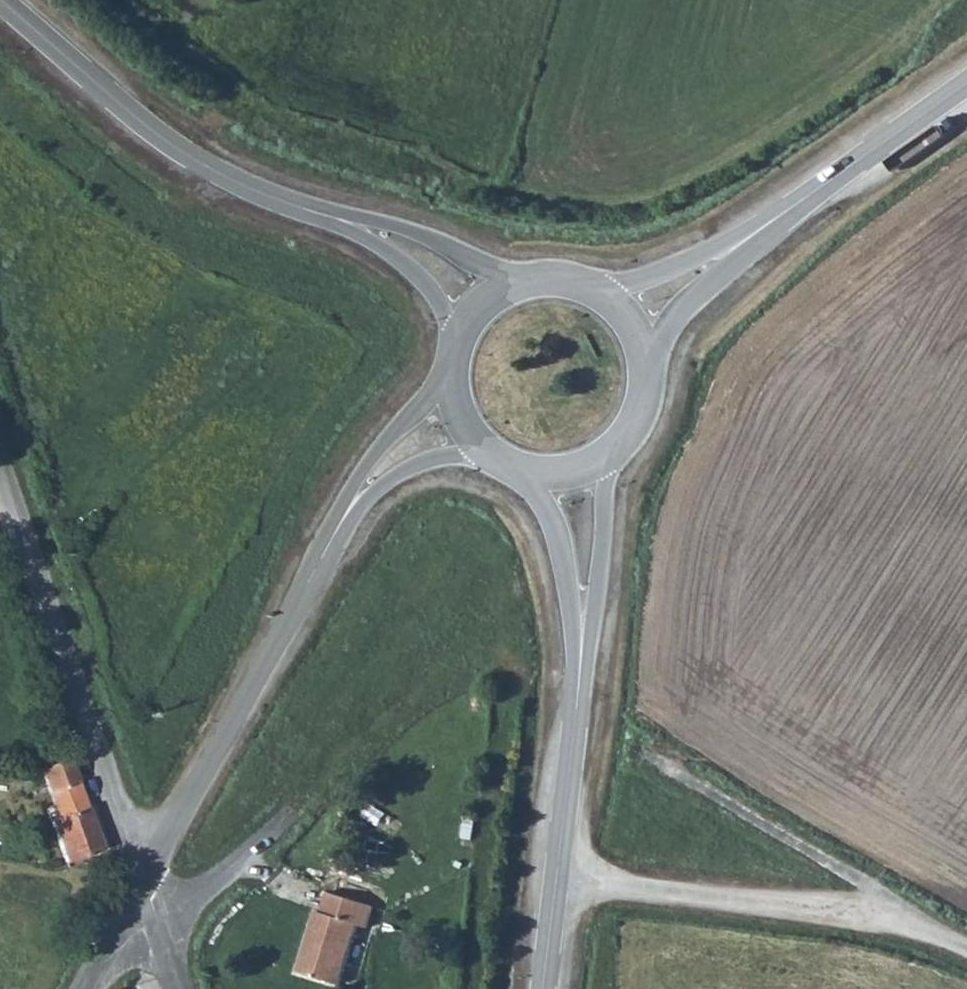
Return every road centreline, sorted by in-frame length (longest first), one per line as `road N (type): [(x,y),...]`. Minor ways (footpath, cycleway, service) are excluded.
road 1 (secondary): [(338,219),(233,182),(125,110),(0,0)]
road 2 (unclassified): [(13,506),(143,884)]
road 3 (unclassified): [(558,879),(943,933)]
road 4 (unclassified): [(327,549),(143,884)]
road 5 (unclassified): [(943,933),(653,760)]
road 6 (tertiary): [(966,91),(770,227)]
road 7 (secondary): [(579,685),(607,456)]
road 8 (unclassified): [(455,375),(349,491),(327,549)]
road 9 (secondary): [(532,474),(556,534),(579,685)]
road 10 (secondary): [(521,291),(388,228),(338,219)]
road 11 (secondary): [(558,879),(579,685)]
road 12 (unclassified): [(327,549),(377,490),(418,466),(487,453)]
road 13 (tertiary): [(770,227),(658,277),(591,297)]
road 14 (tertiary): [(641,359),(770,227)]
road 15 (secondary): [(338,219),(416,278),(459,351)]

